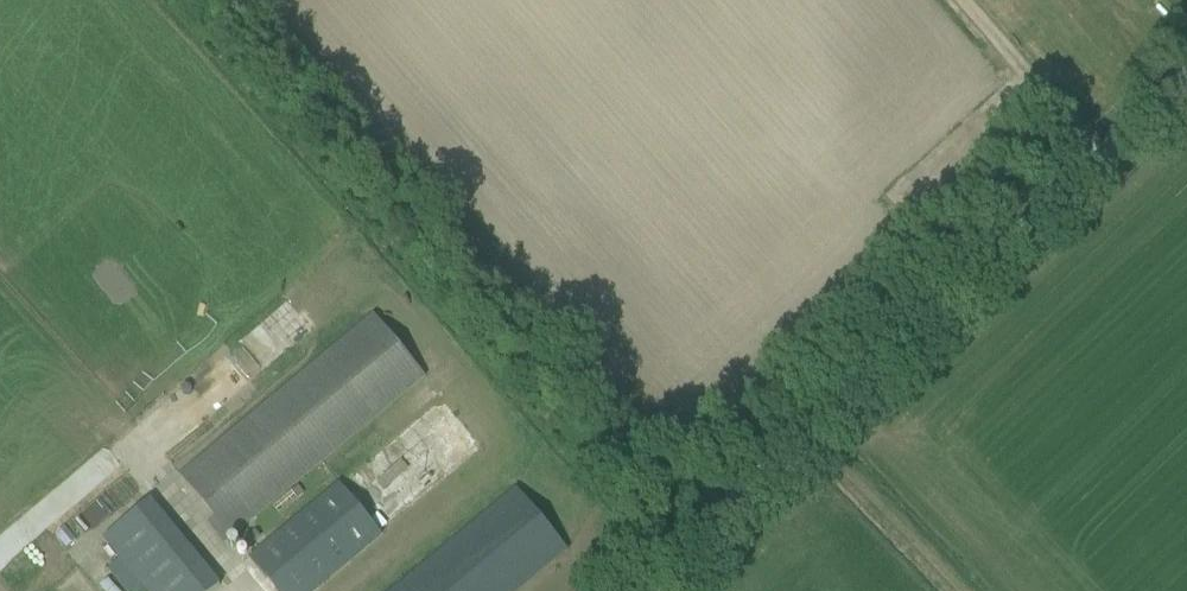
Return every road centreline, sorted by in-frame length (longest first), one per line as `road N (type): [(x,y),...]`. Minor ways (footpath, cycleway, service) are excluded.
road 1 (unclassified): [(642,590),(1186,81)]
road 2 (track): [(809,435),(956,590)]

